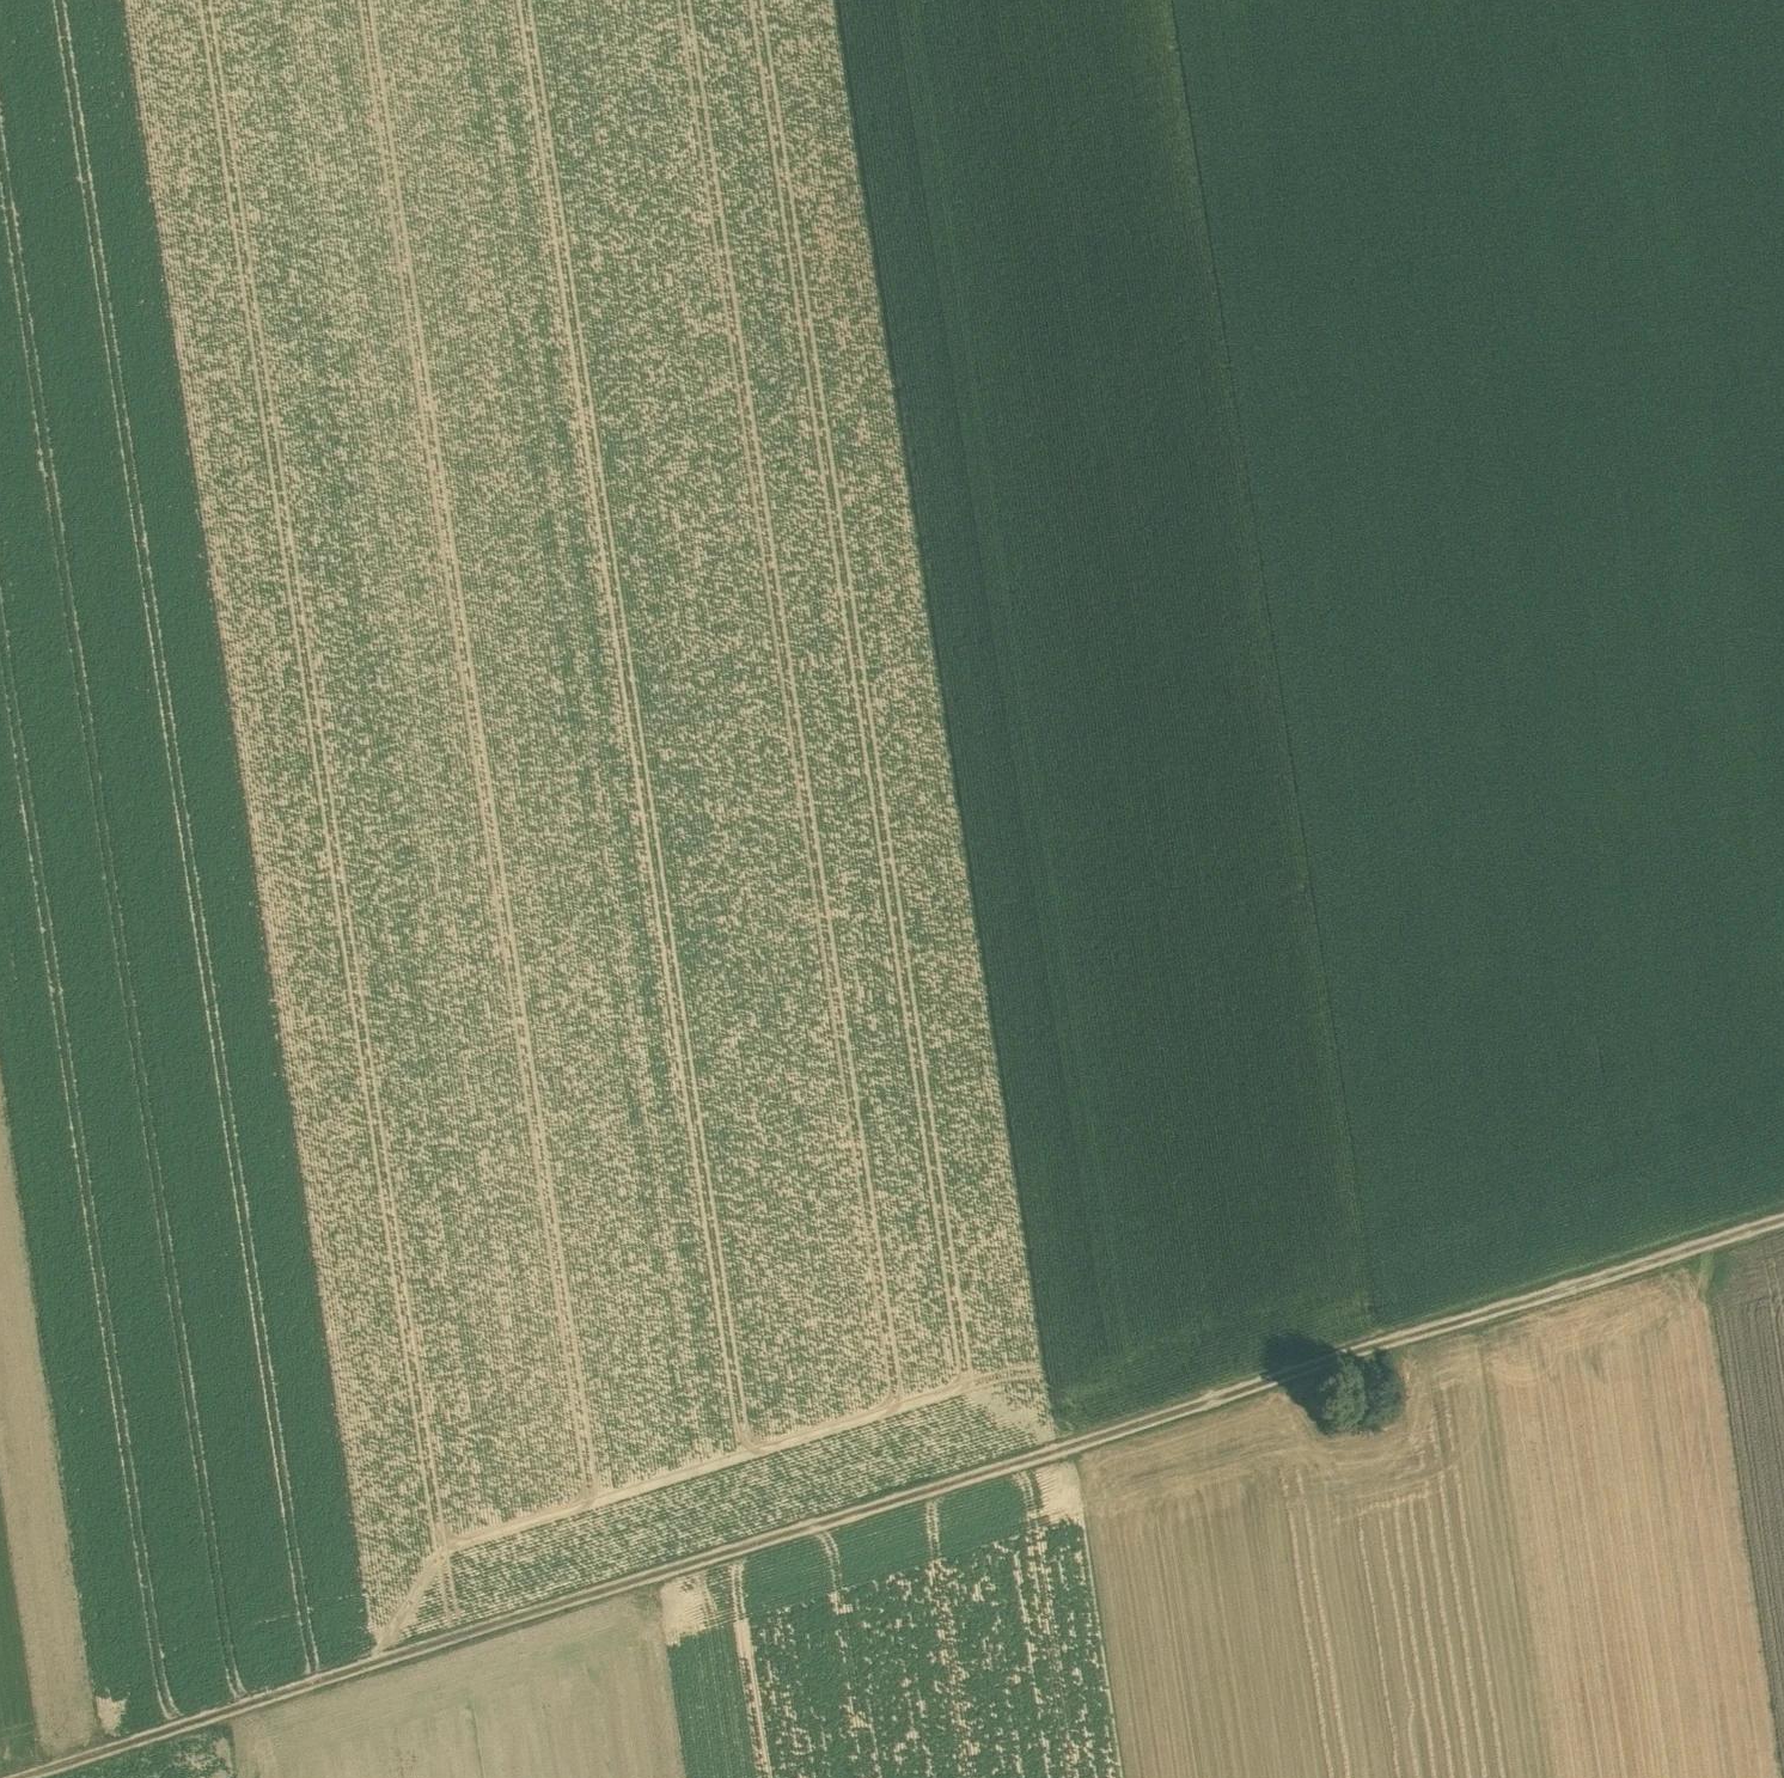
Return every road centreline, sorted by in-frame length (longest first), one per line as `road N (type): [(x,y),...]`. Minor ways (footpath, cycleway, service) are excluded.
road 1 (track): [(5,1777),(1783,1222)]

